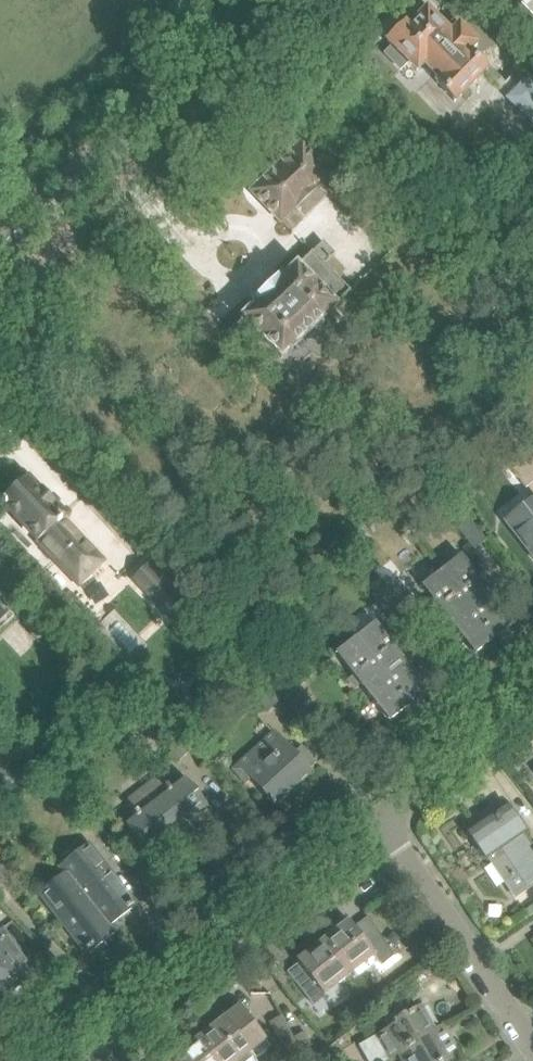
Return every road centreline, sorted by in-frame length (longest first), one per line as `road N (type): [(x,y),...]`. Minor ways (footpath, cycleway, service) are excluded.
road 1 (residential): [(0,267),(273,0)]
road 2 (residential): [(94,1039),(379,816)]
road 3 (residential): [(532,1046),(379,816)]
road 4 (residential): [(379,816),(532,694)]

